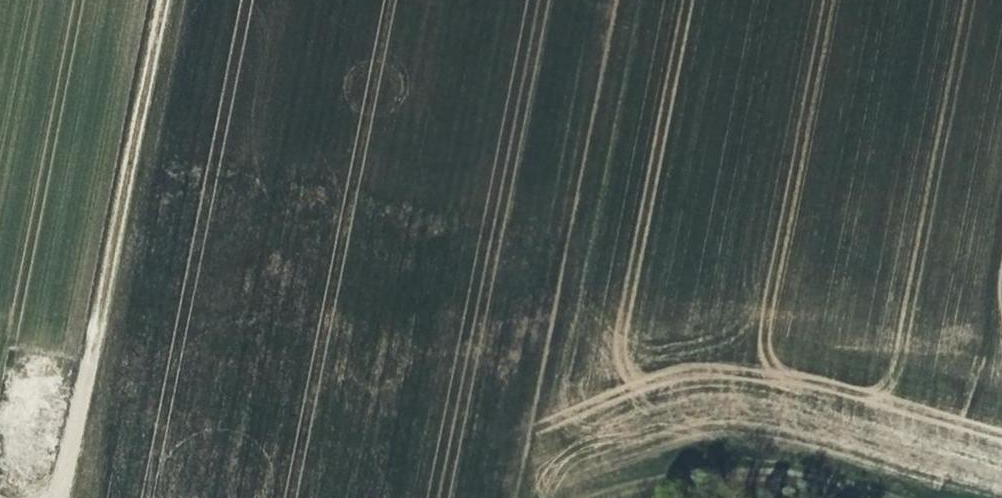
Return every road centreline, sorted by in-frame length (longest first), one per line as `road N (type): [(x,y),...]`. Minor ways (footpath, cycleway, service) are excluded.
road 1 (track): [(157,0),(52,497)]
road 2 (track): [(882,497),(704,451),(592,497)]

